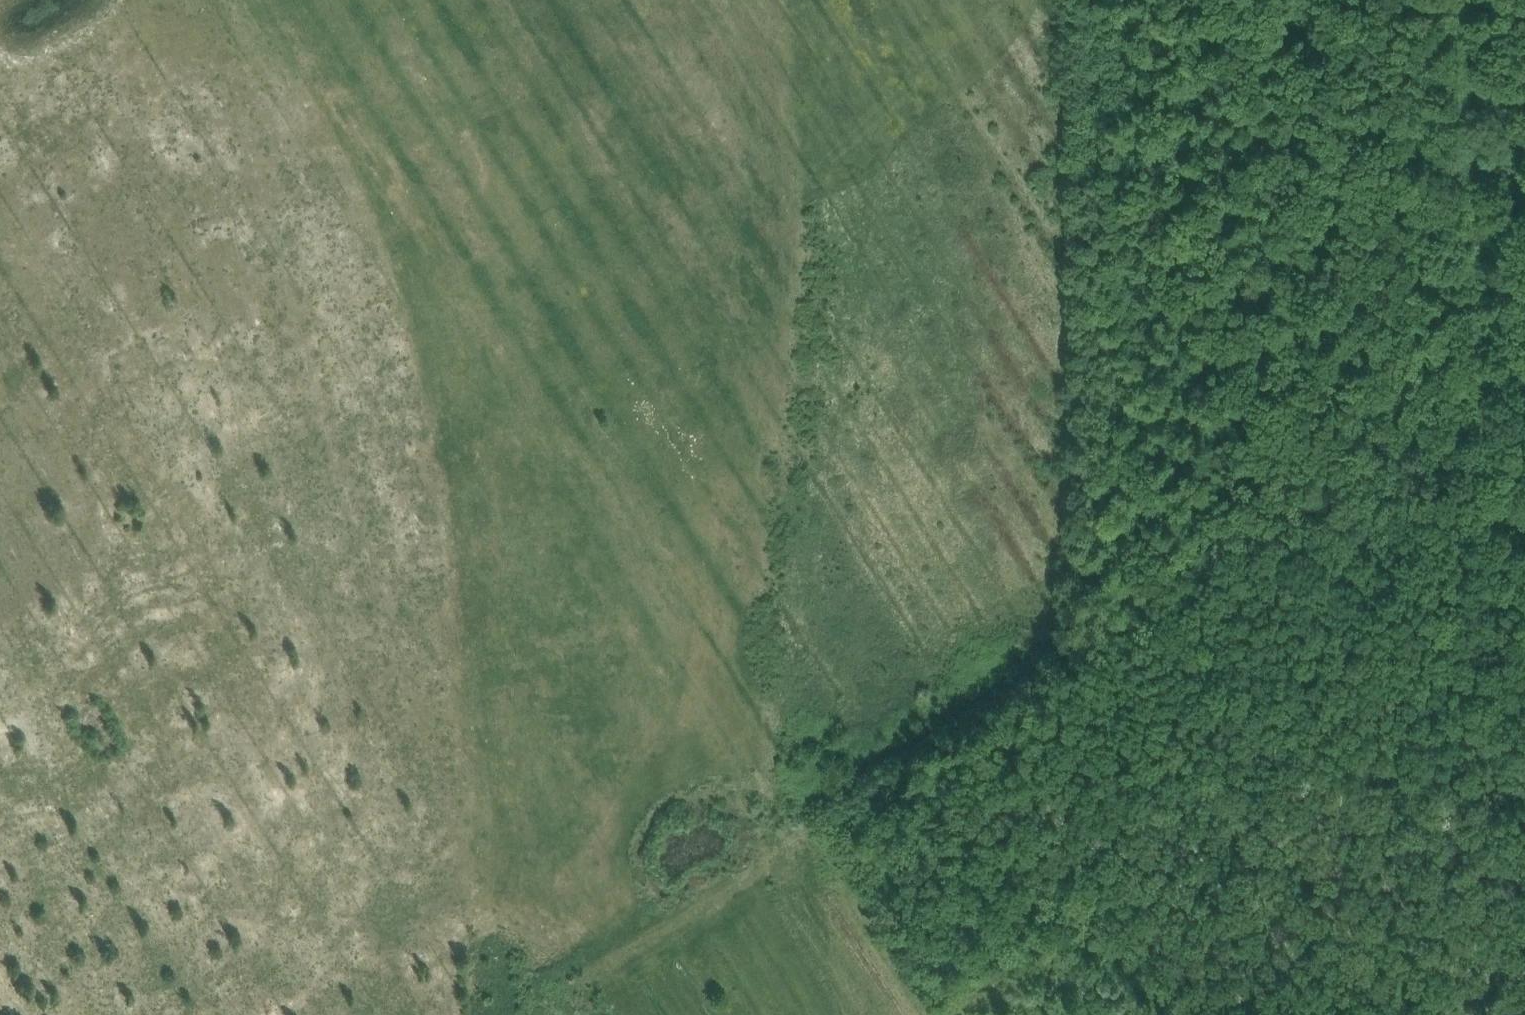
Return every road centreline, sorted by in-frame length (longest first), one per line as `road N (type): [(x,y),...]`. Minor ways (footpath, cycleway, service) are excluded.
road 1 (track): [(1524,528),(1489,422),(1469,0)]

